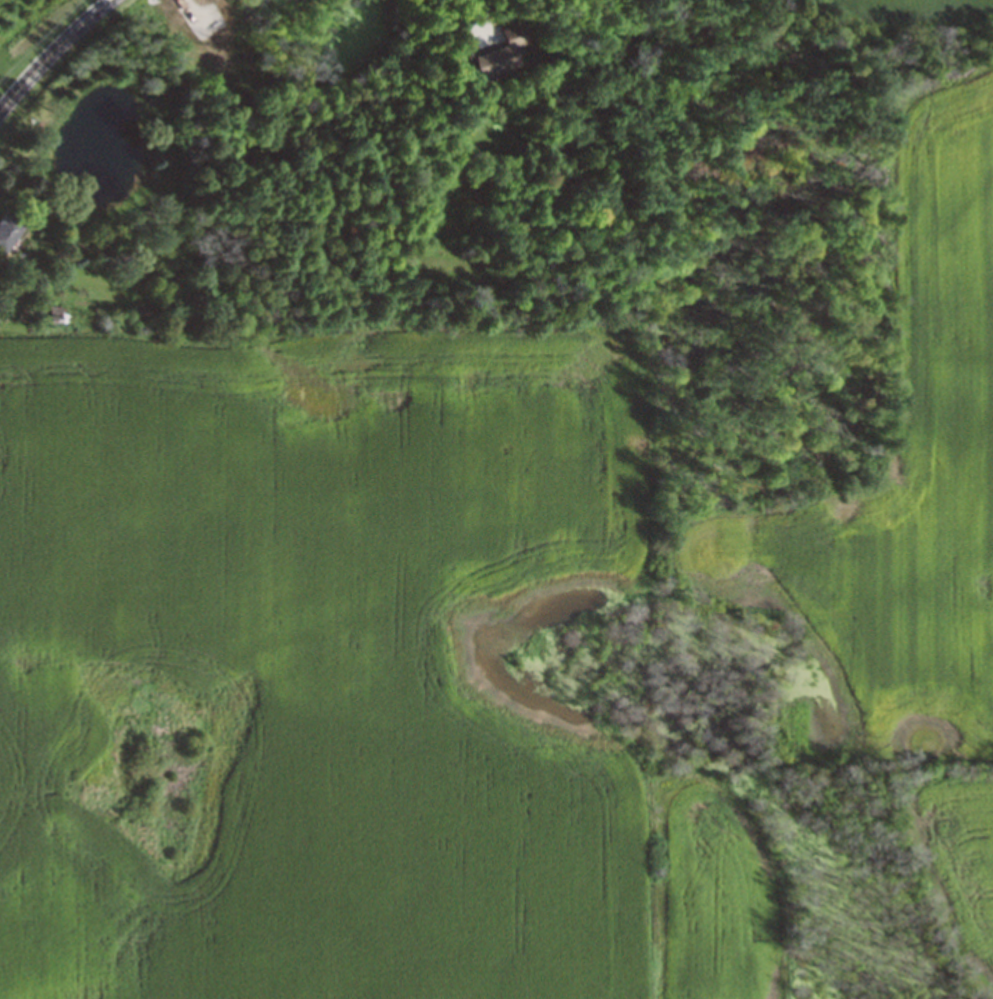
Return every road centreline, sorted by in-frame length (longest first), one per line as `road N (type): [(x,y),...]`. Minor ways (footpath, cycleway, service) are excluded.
road 1 (tertiary): [(111,0),(0,111)]

